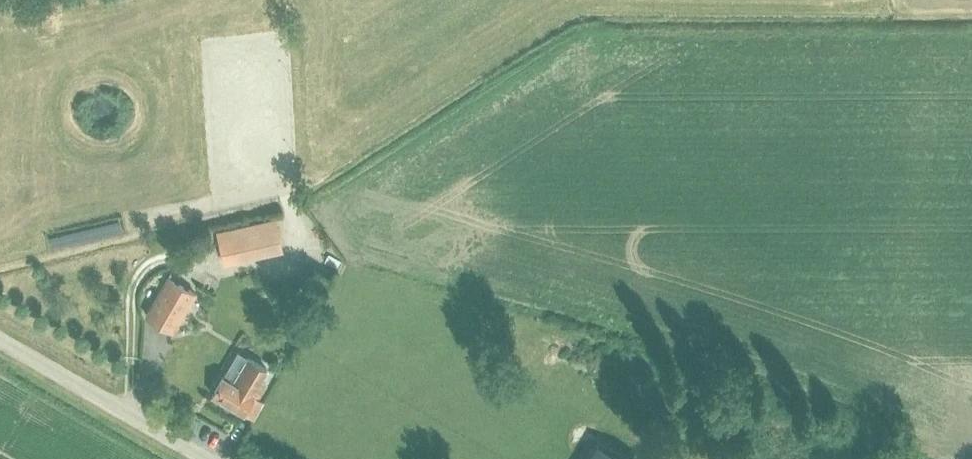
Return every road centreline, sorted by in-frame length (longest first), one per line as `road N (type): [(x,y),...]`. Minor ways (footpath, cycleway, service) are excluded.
road 1 (unclassified): [(211,458),(0,334)]

